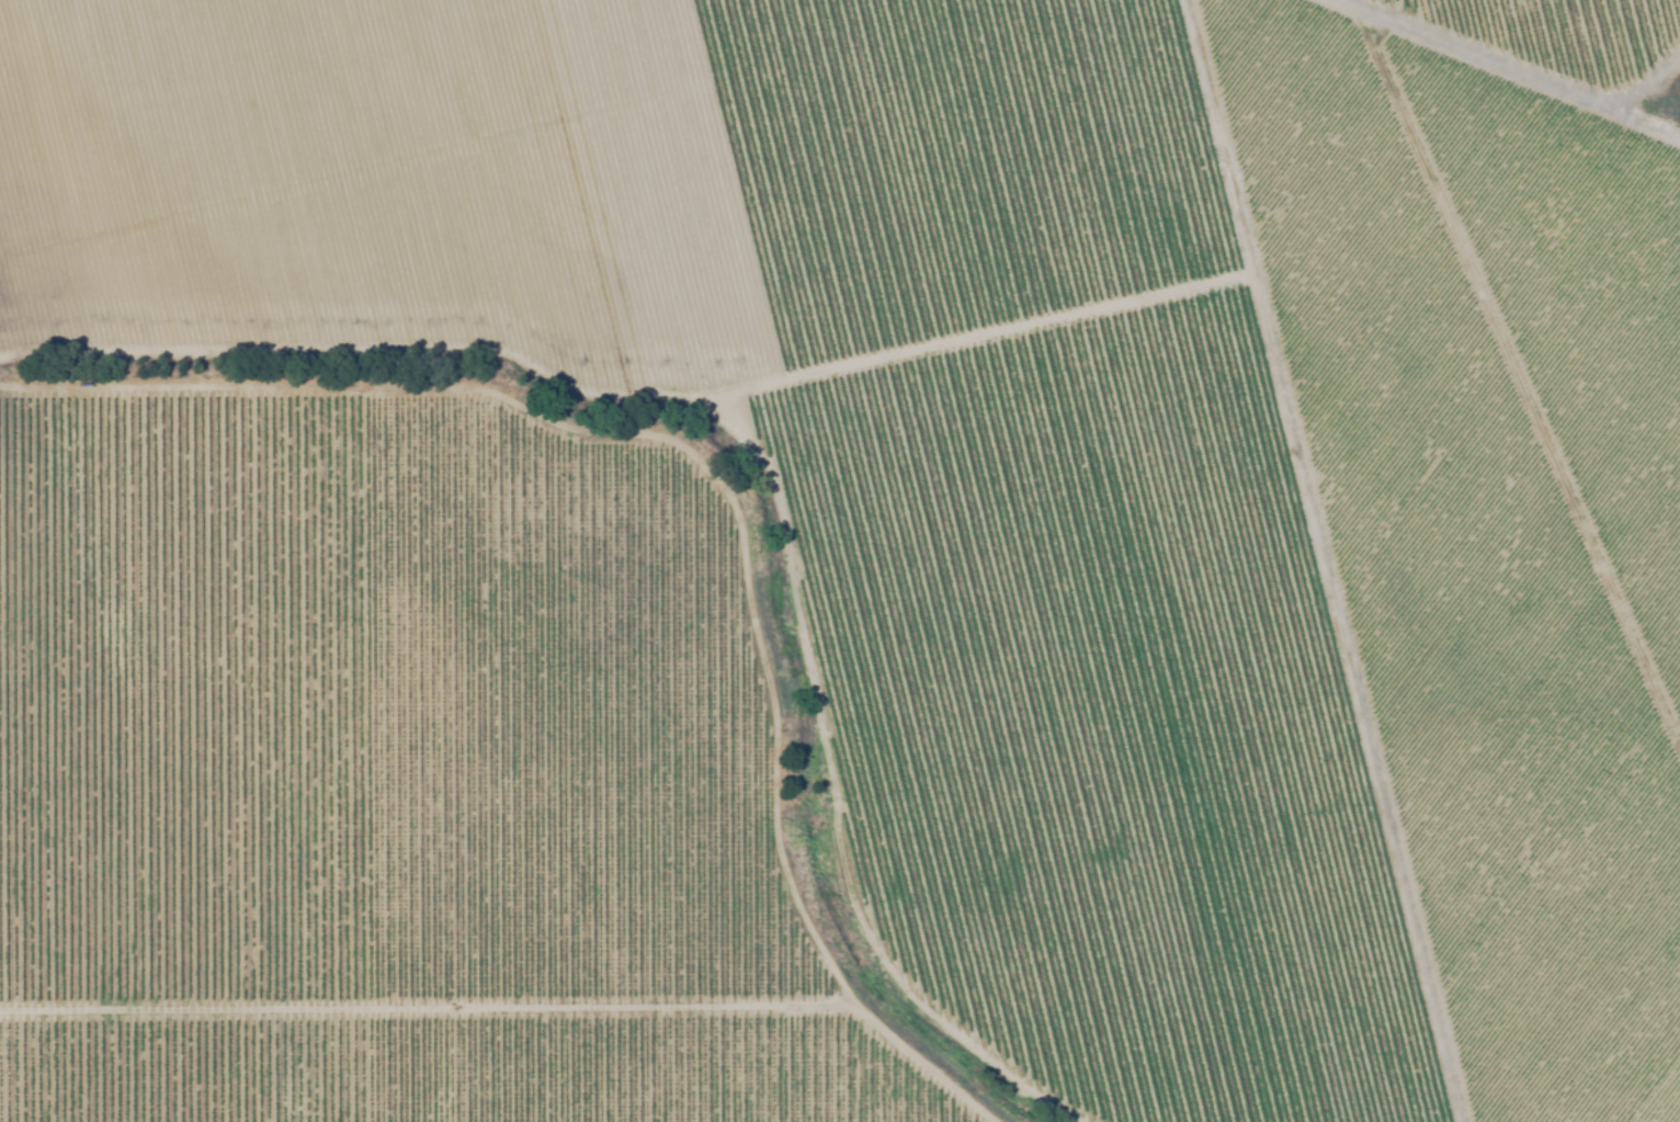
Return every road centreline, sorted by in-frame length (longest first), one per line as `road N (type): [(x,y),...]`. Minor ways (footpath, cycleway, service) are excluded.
road 1 (track): [(1679,776),(1350,9)]

